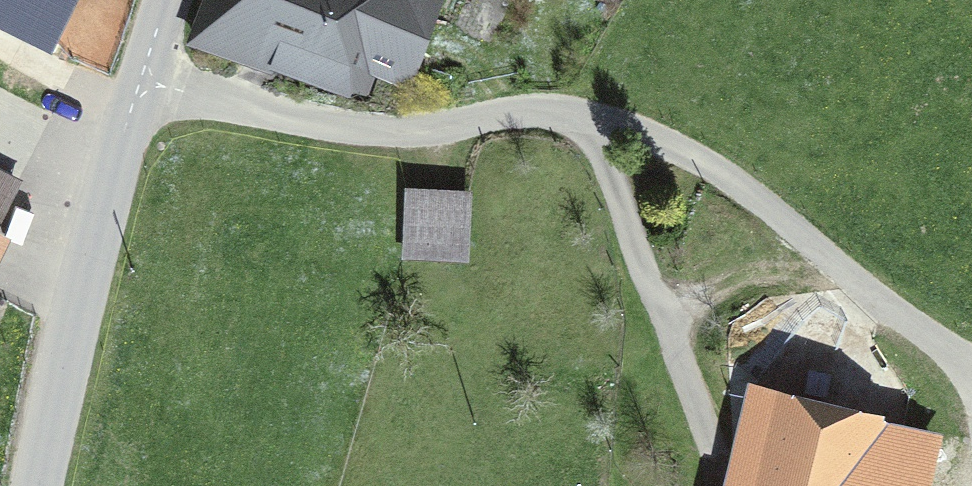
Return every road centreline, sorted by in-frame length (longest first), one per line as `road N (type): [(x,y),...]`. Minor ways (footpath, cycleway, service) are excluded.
road 1 (track): [(141,82),(343,128),(421,130),(548,112),(626,128),(749,191),(850,277),(971,364)]
road 2 (tertiary): [(42,485),(135,101),(169,0)]
road 3 (track): [(591,118),(684,400)]
road 4 (track): [(0,44),(135,101)]

